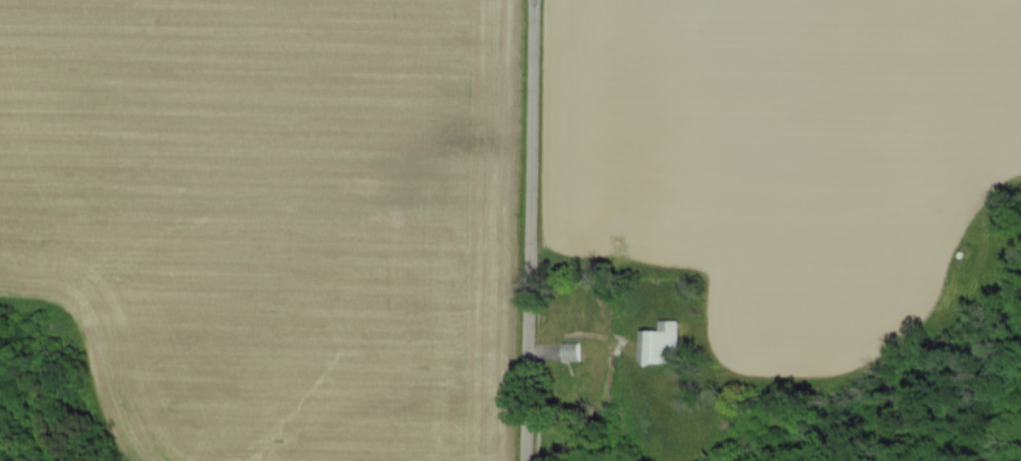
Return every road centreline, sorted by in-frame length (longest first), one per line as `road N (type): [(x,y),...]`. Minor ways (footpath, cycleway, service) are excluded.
road 1 (residential): [(532,460),(536,0)]

